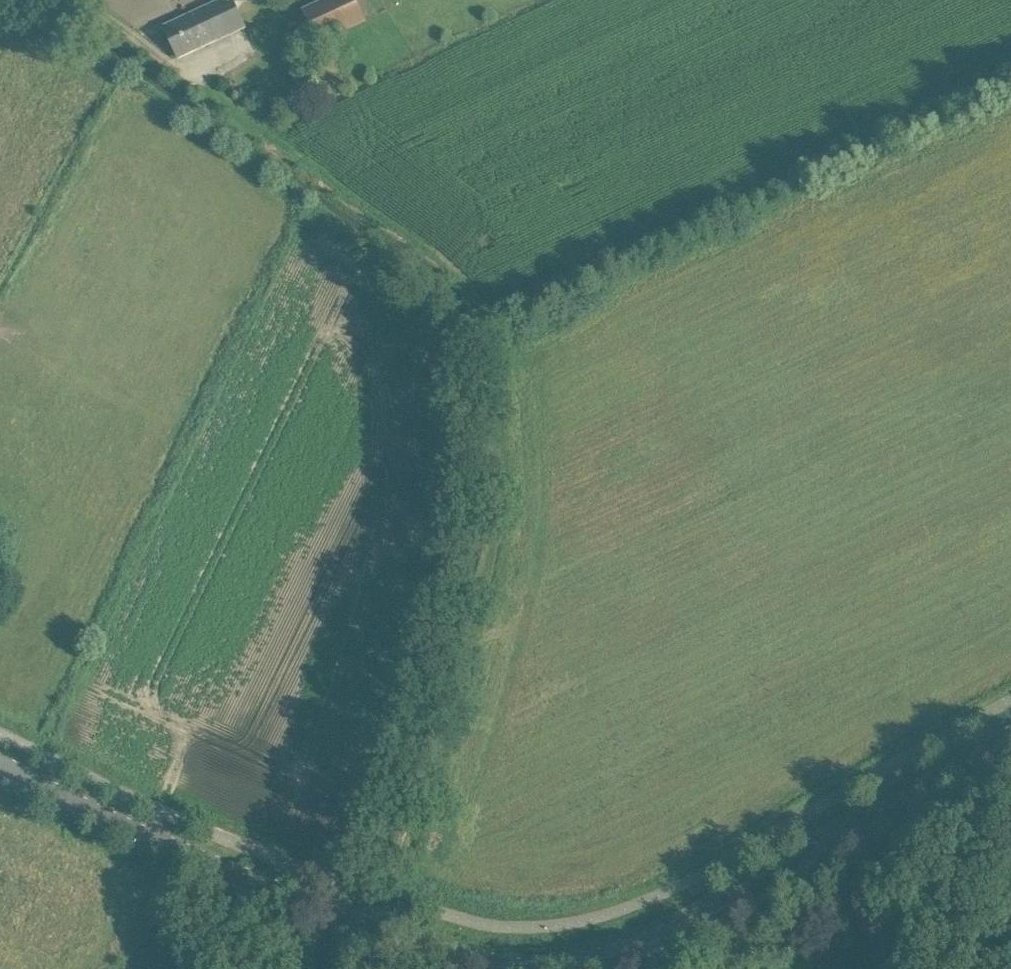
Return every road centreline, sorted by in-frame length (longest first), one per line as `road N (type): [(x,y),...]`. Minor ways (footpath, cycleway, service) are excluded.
road 1 (secondary): [(334,913),(479,964),(603,958),(697,922),(1010,731)]
road 2 (secondary): [(0,763),(334,913)]
road 3 (unclassified): [(96,0),(252,114)]

